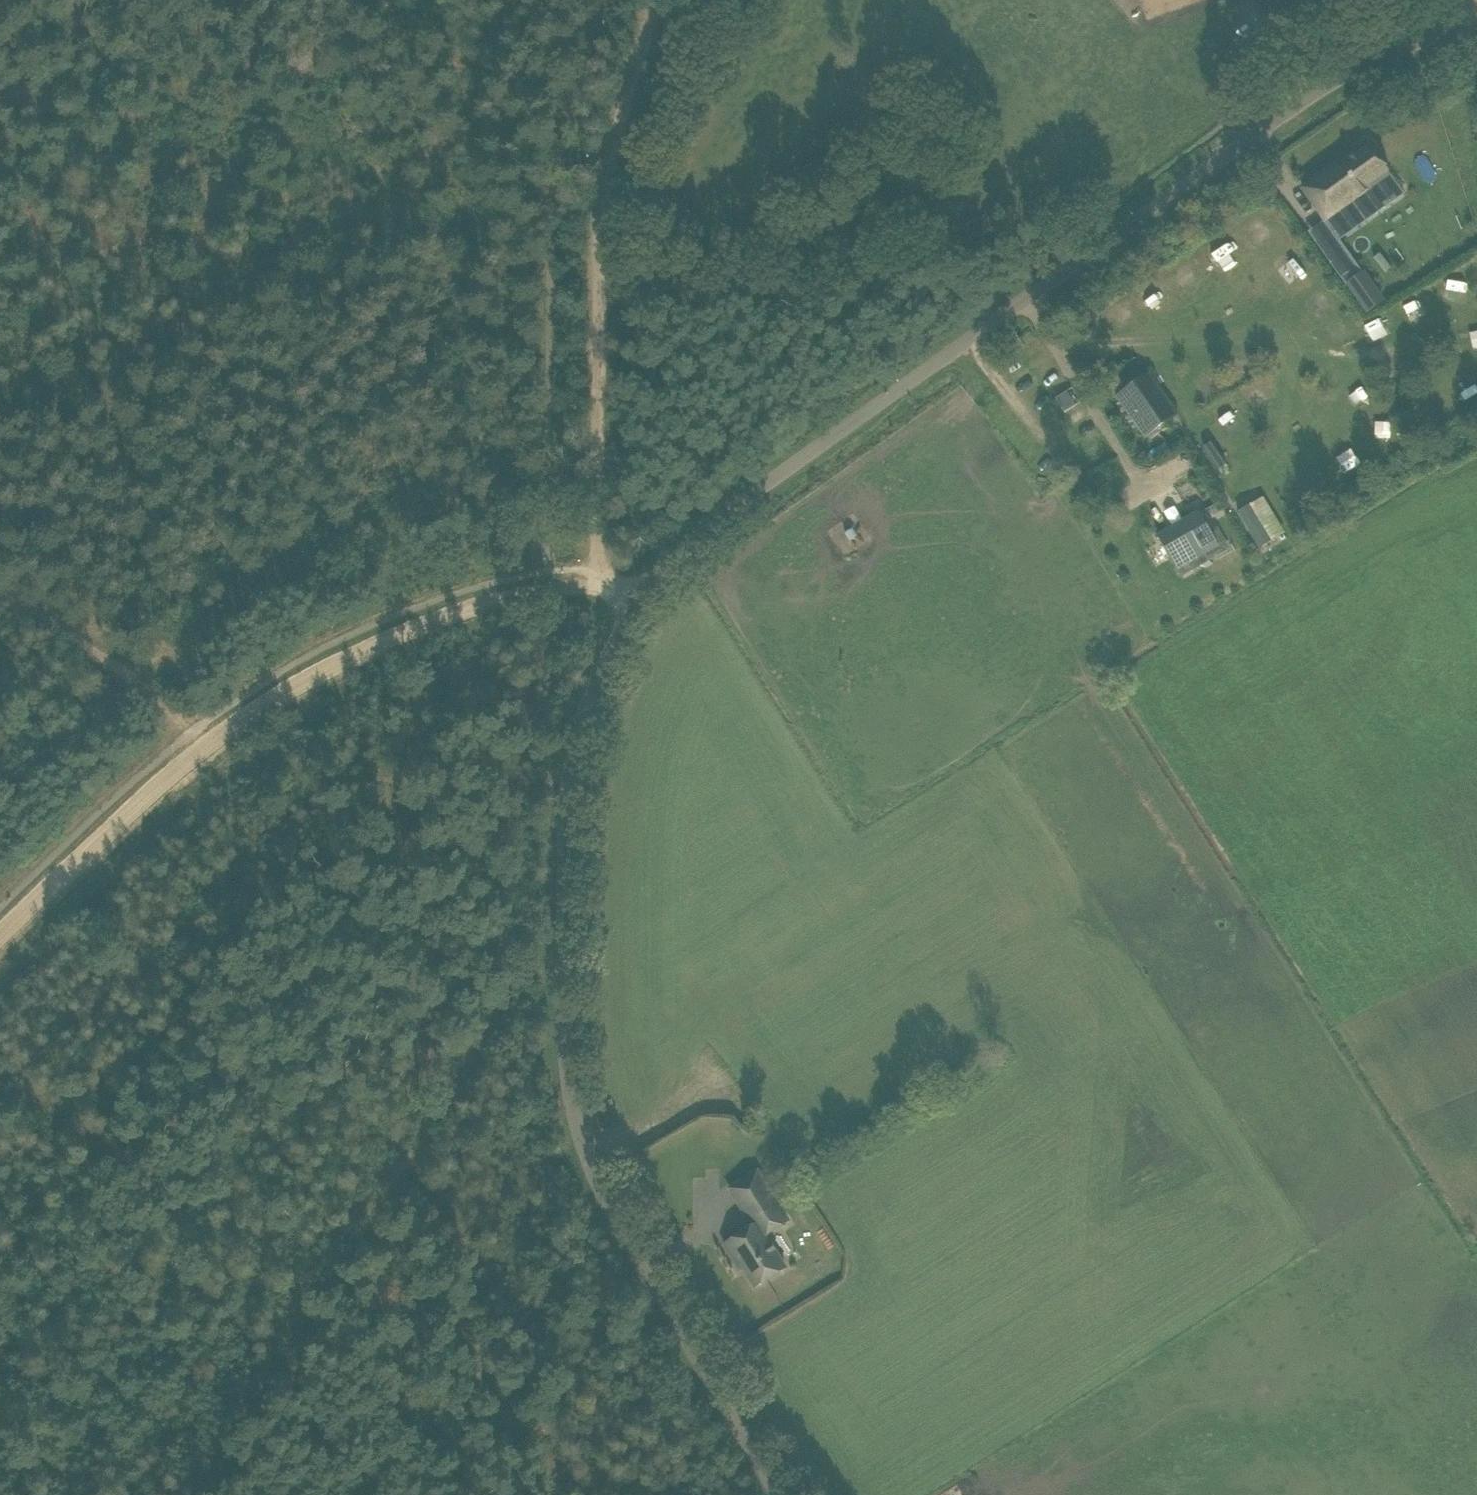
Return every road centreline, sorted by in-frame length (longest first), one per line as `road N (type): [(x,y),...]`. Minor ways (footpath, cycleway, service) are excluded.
road 1 (unclassified): [(780,1494),(594,1181),(561,1064),(570,761),(614,638),(645,591),(710,524),(829,437),(1311,94),(1378,56),(1476,20)]
road 2 (track): [(0,931),(200,742),(358,648),(467,606),(594,584)]
road 3 (track): [(657,0),(598,196),(594,584)]
road 4 (track): [(0,588),(200,742)]

